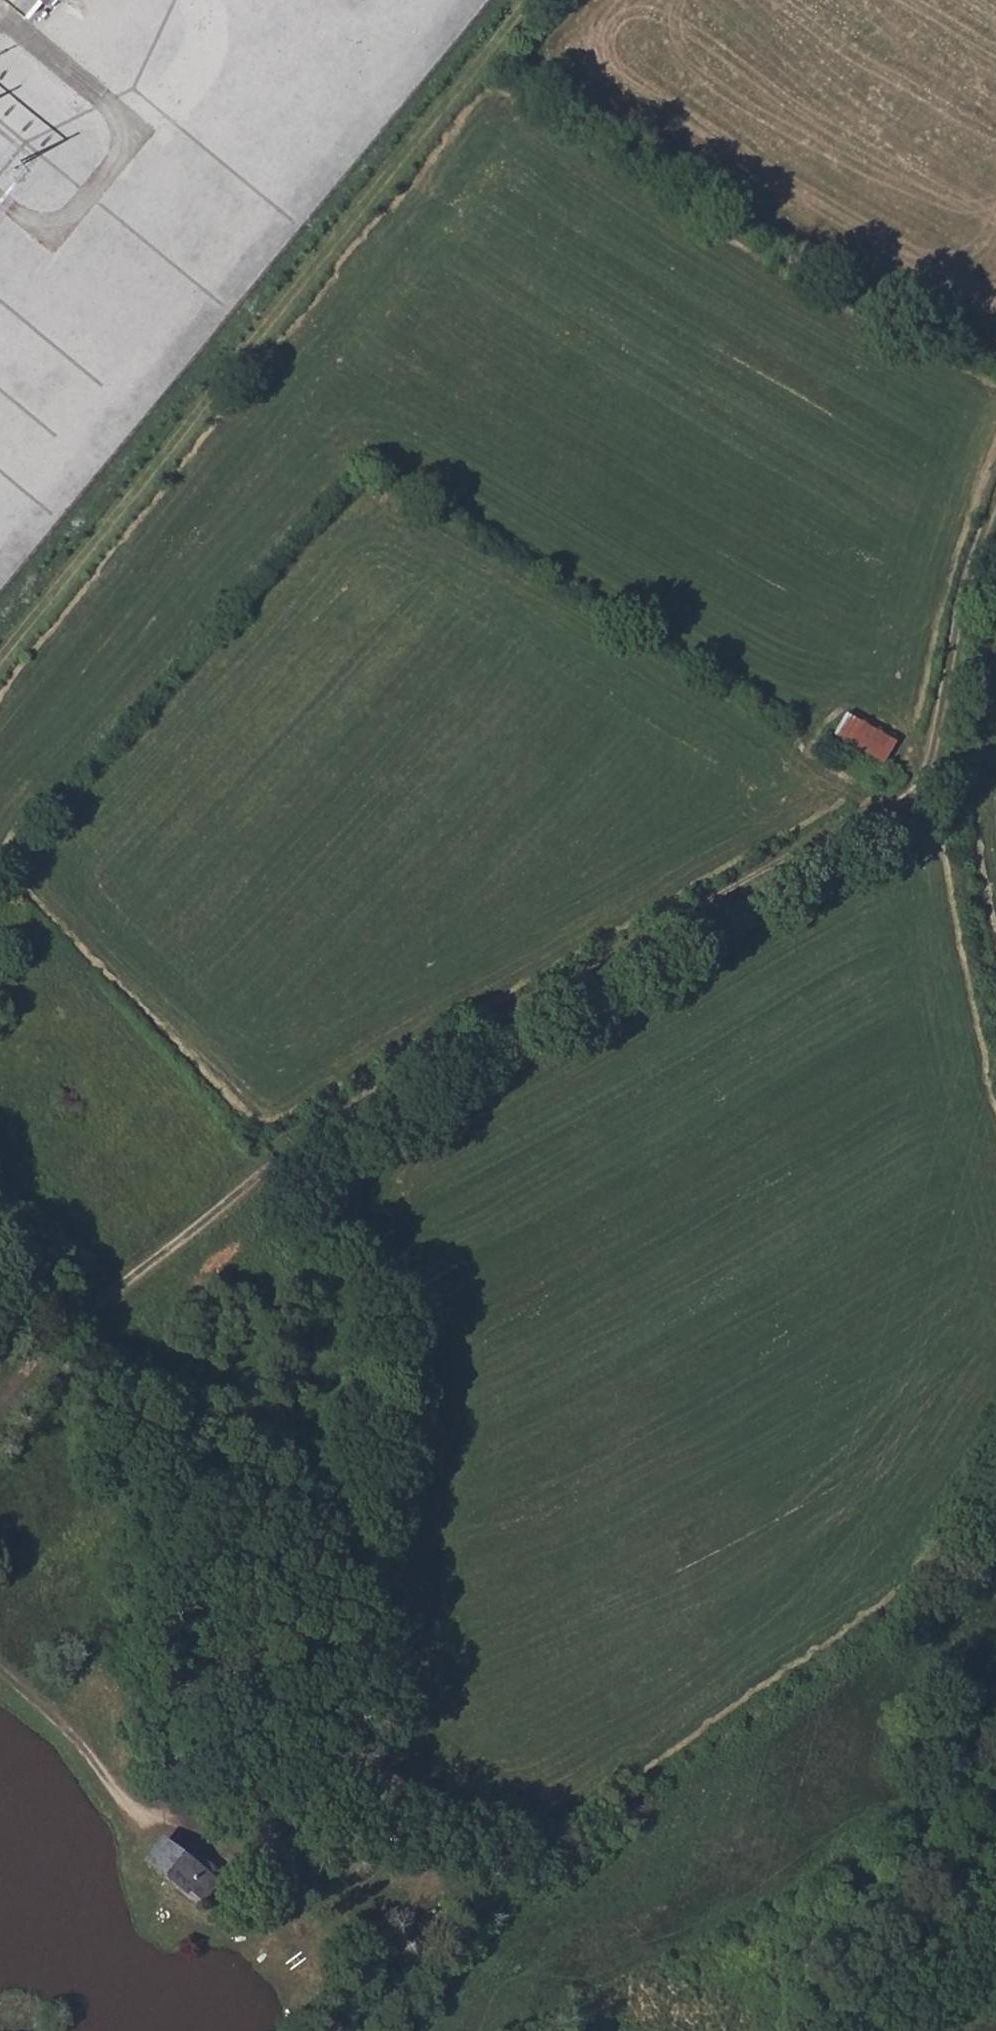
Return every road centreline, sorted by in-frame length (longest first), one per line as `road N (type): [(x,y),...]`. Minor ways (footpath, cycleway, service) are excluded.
road 1 (track): [(0,1418),(79,1322),(436,1062),(914,811),(943,701)]
road 2 (track): [(529,0),(0,663)]
road 3 (track): [(995,500),(977,547),(943,701)]
road 4 (track): [(131,1820),(105,1774),(0,1674)]

